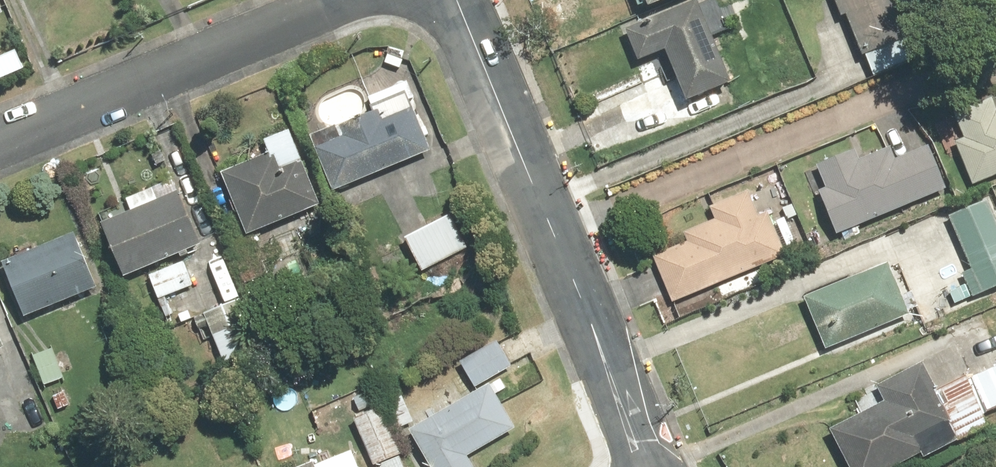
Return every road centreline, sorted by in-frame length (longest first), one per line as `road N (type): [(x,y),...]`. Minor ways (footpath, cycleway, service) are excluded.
road 1 (residential): [(555,235),(995,51)]
road 2 (residential): [(0,140),(335,0)]
road 3 (residential): [(555,235),(456,0)]
road 4 (residential): [(647,452),(555,235)]

